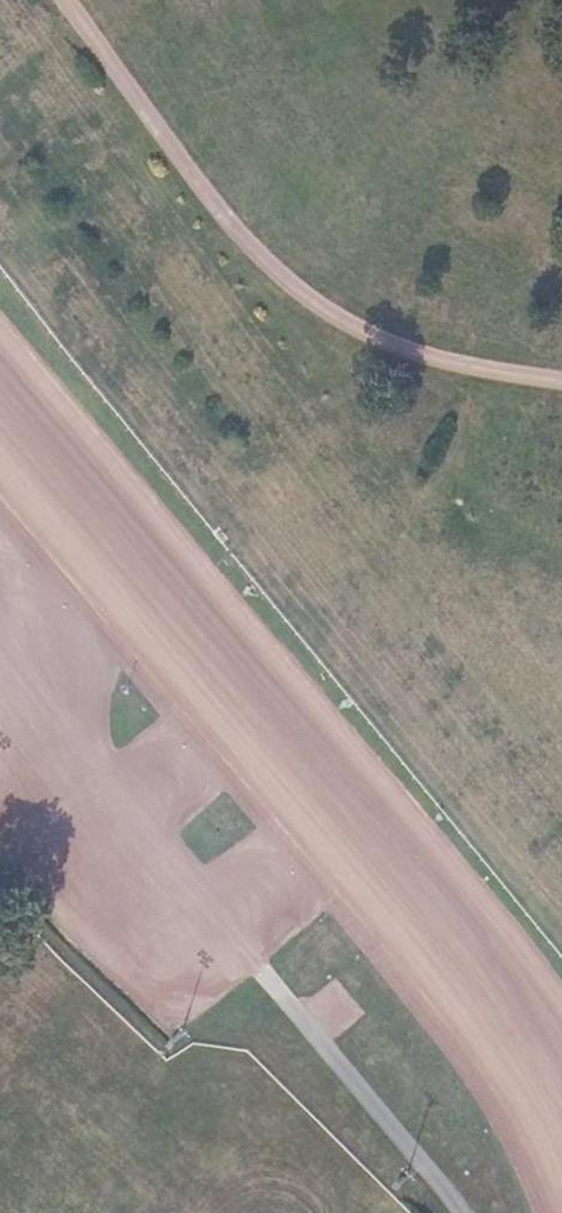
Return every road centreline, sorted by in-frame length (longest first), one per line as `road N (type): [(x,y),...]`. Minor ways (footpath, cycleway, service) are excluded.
road 1 (track): [(60,0),(231,228),(309,303),(404,355),(561,387)]

